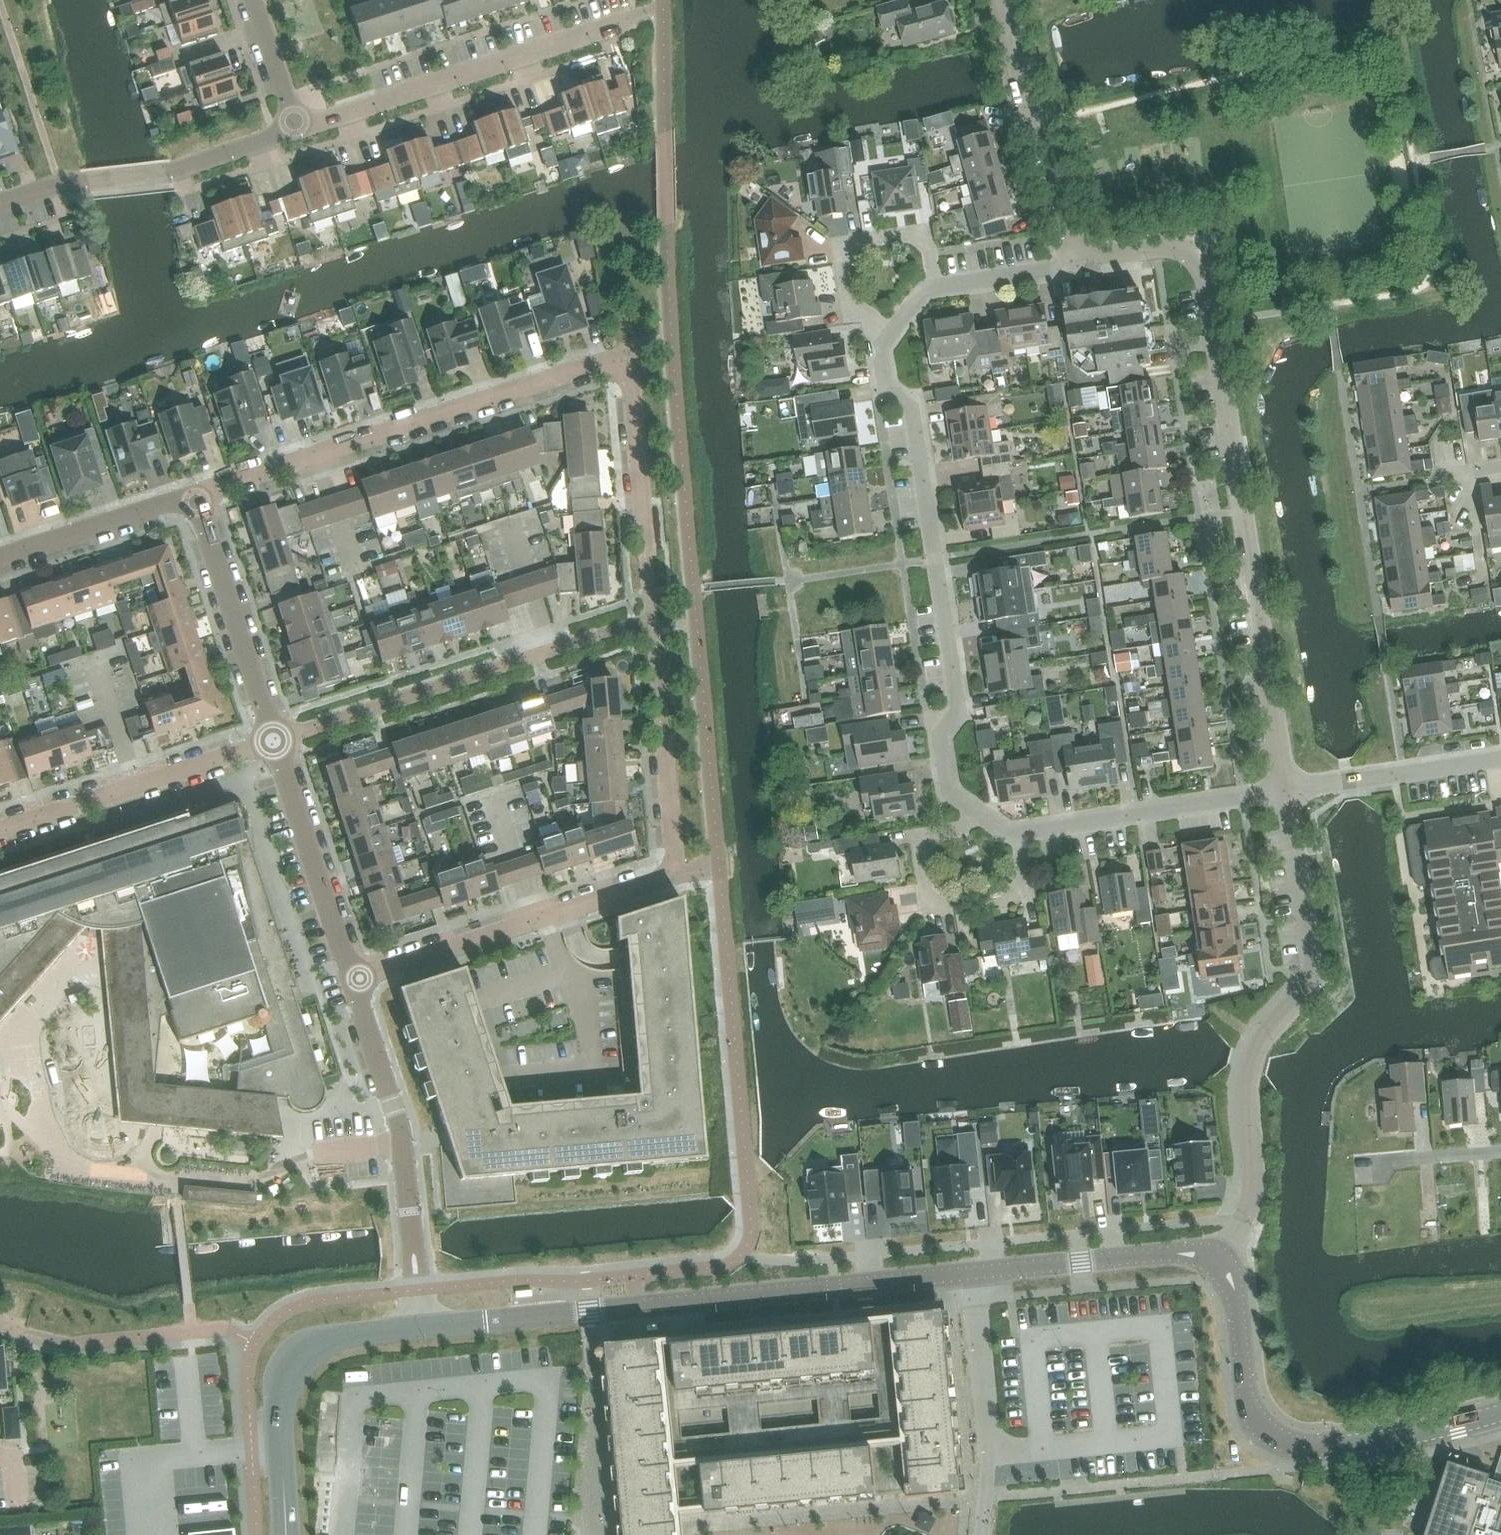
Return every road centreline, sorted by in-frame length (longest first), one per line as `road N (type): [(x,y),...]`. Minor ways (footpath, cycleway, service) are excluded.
road 1 (residential): [(1283,790),(1015,834),(950,787),(943,747),(960,716),(936,558),(912,409),(887,389),(880,346),(922,290),(1054,270),(1088,248)]
road 2 (tertiary): [(421,1329),(1178,1253),(1218,1260)]
road 3 (residential): [(1088,248),(1111,254),(1175,247),(1205,273),(1283,790)]
road 4 (residential): [(194,494),(601,360),(618,362),(629,375),(648,554)]
road 5 (residential): [(1283,790),(1311,974),(1256,1049),(1247,1094),(1253,1200),(1218,1260)]
road 6 (residential): [(662,740),(673,877),(353,978)]
road 7 (tertiary): [(1218,1260),(1236,1286),(1249,1406),(1280,1440),(1366,1443),(1500,1413)]
road 8 (residential): [(353,978),(403,1145),(421,1329)]
road 9 (residential): [(630,23),(300,129)]
road 10 (residential): [(273,745),(593,637)]
road 11 (residential): [(0,209),(78,183),(171,171),(300,129)]
road 12 (tertiary): [(286,1534),(279,1414),(287,1372),(322,1343),(421,1329)]
road 13 (residential): [(273,745),(0,831)]
road 14 (residential): [(1003,0),(1064,221),(1088,248)]
road 15 (residential): [(194,494),(273,745)]
road 16 (residential): [(273,745),(353,978)]
road 17 (residential): [(1283,790),(1500,758)]
road 18 (residential): [(0,556),(194,494)]
road 19 (residential): [(300,129),(257,0)]
road 20 (residential): [(1375,1163),(1500,1152)]

